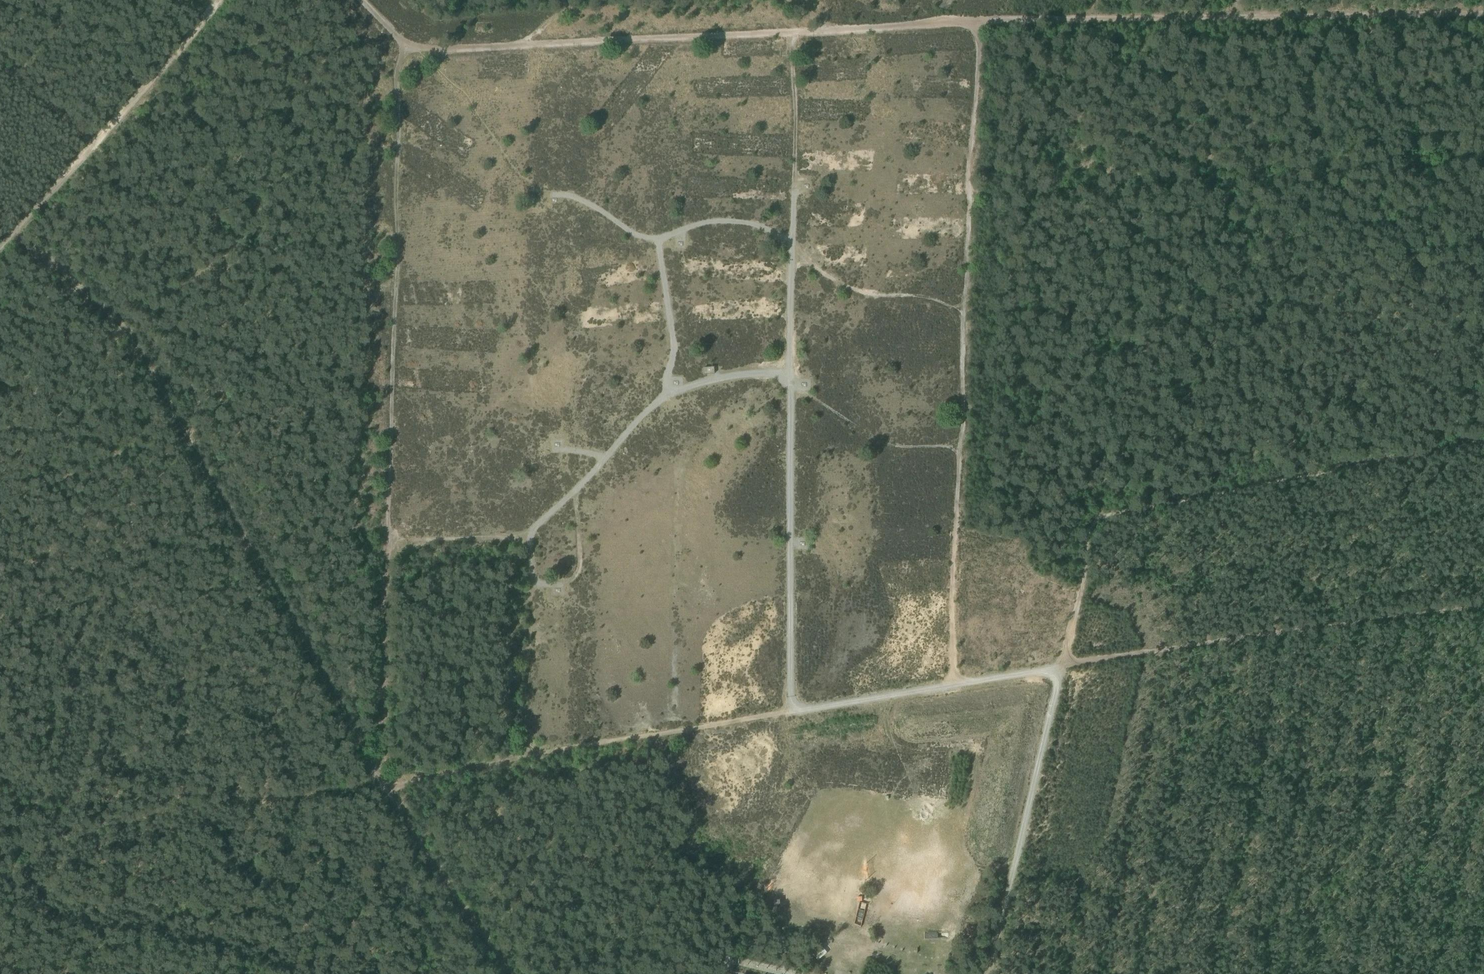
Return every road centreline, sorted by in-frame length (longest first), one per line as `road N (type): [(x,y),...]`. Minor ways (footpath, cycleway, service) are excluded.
road 1 (track): [(791,374),(671,393),(522,540),(391,539),(405,43)]
road 2 (track): [(792,32),(1081,17),(1483,14)]
road 3 (track): [(382,788),(122,327),(9,236)]
road 4 (track): [(977,21),(954,686)]
road 5 (track): [(1065,663),(1104,521),(1483,446)]
road 6 (track): [(803,712),(382,788)]
road 7 (track): [(405,43),(792,32)]
road 8 (track): [(803,712),(791,701),(791,374)]
road 9 (track): [(1246,973),(1299,635)]
road 10 (track): [(991,973),(1060,683)]
road 11 (track): [(1060,683),(1054,675),(1022,675),(803,712)]
road 12 (track): [(1299,635),(1065,663)]
road 13 (track): [(382,788),(508,973)]
road 14 (track): [(97,138),(222,0)]
road 15 (track): [(1483,607),(1299,635)]
road 16 (track): [(791,390),(889,445),(962,449)]
road 17 (track): [(794,257),(844,286),(967,314)]
road 18 (track): [(9,236),(97,138)]
road 19 (track): [(0,49),(97,138)]
road 20 (track): [(795,243),(791,374)]

